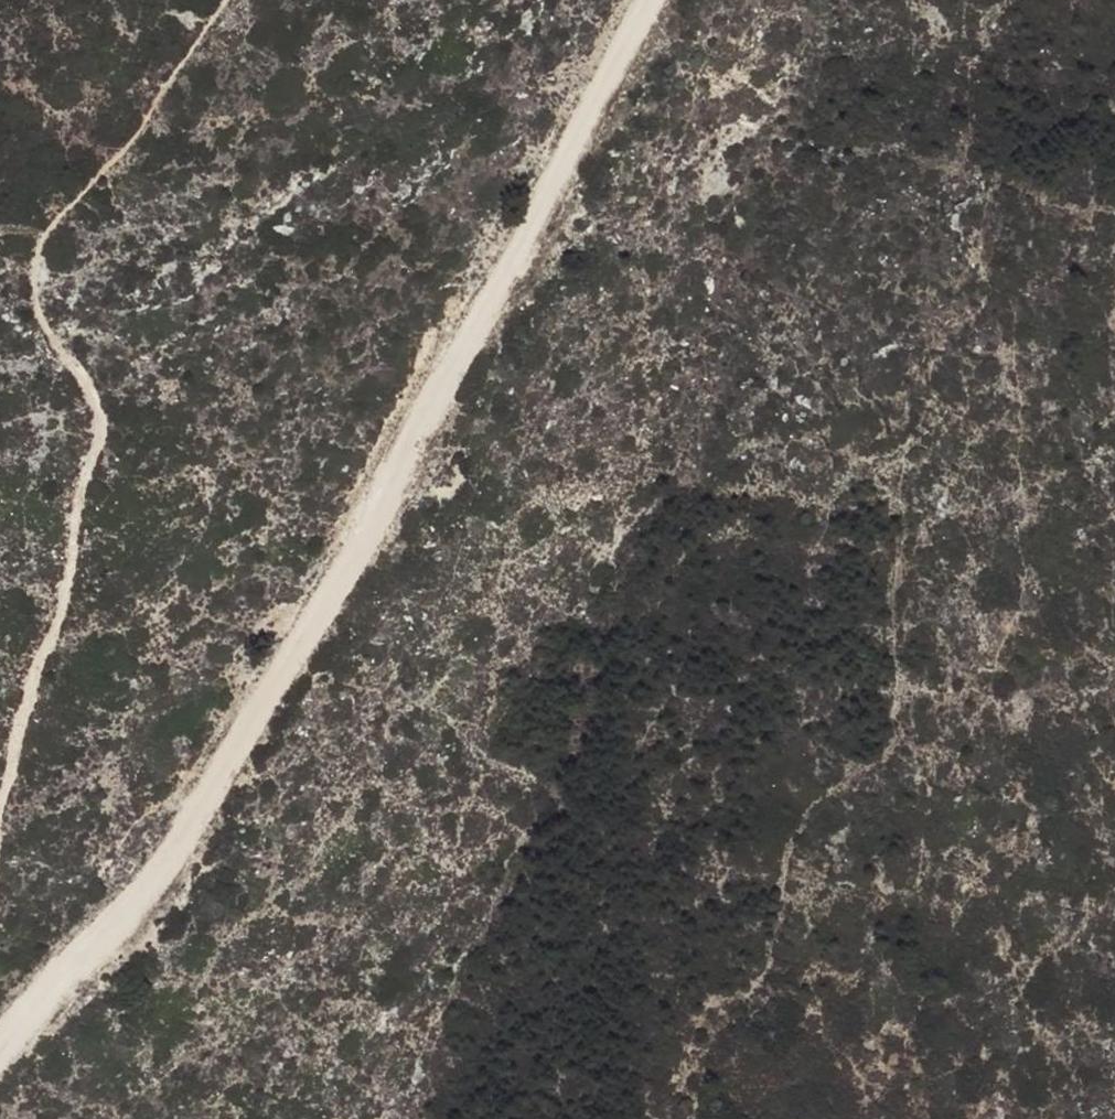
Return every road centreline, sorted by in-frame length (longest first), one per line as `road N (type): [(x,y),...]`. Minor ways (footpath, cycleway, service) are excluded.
road 1 (track): [(0,1053),(174,843),(274,687),(542,201),(641,0)]

